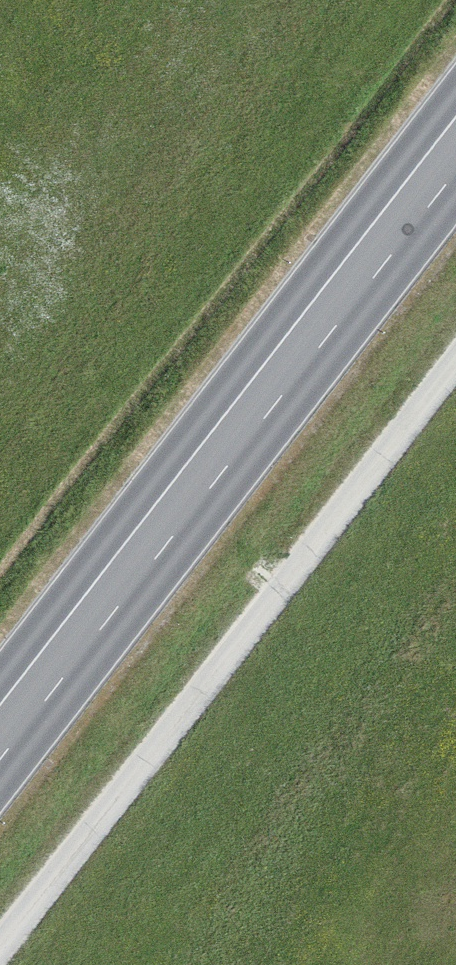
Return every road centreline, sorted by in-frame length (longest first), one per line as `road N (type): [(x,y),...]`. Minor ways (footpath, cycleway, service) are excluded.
road 1 (primary): [(455,145),(0,734)]
road 2 (track): [(0,948),(455,360)]

